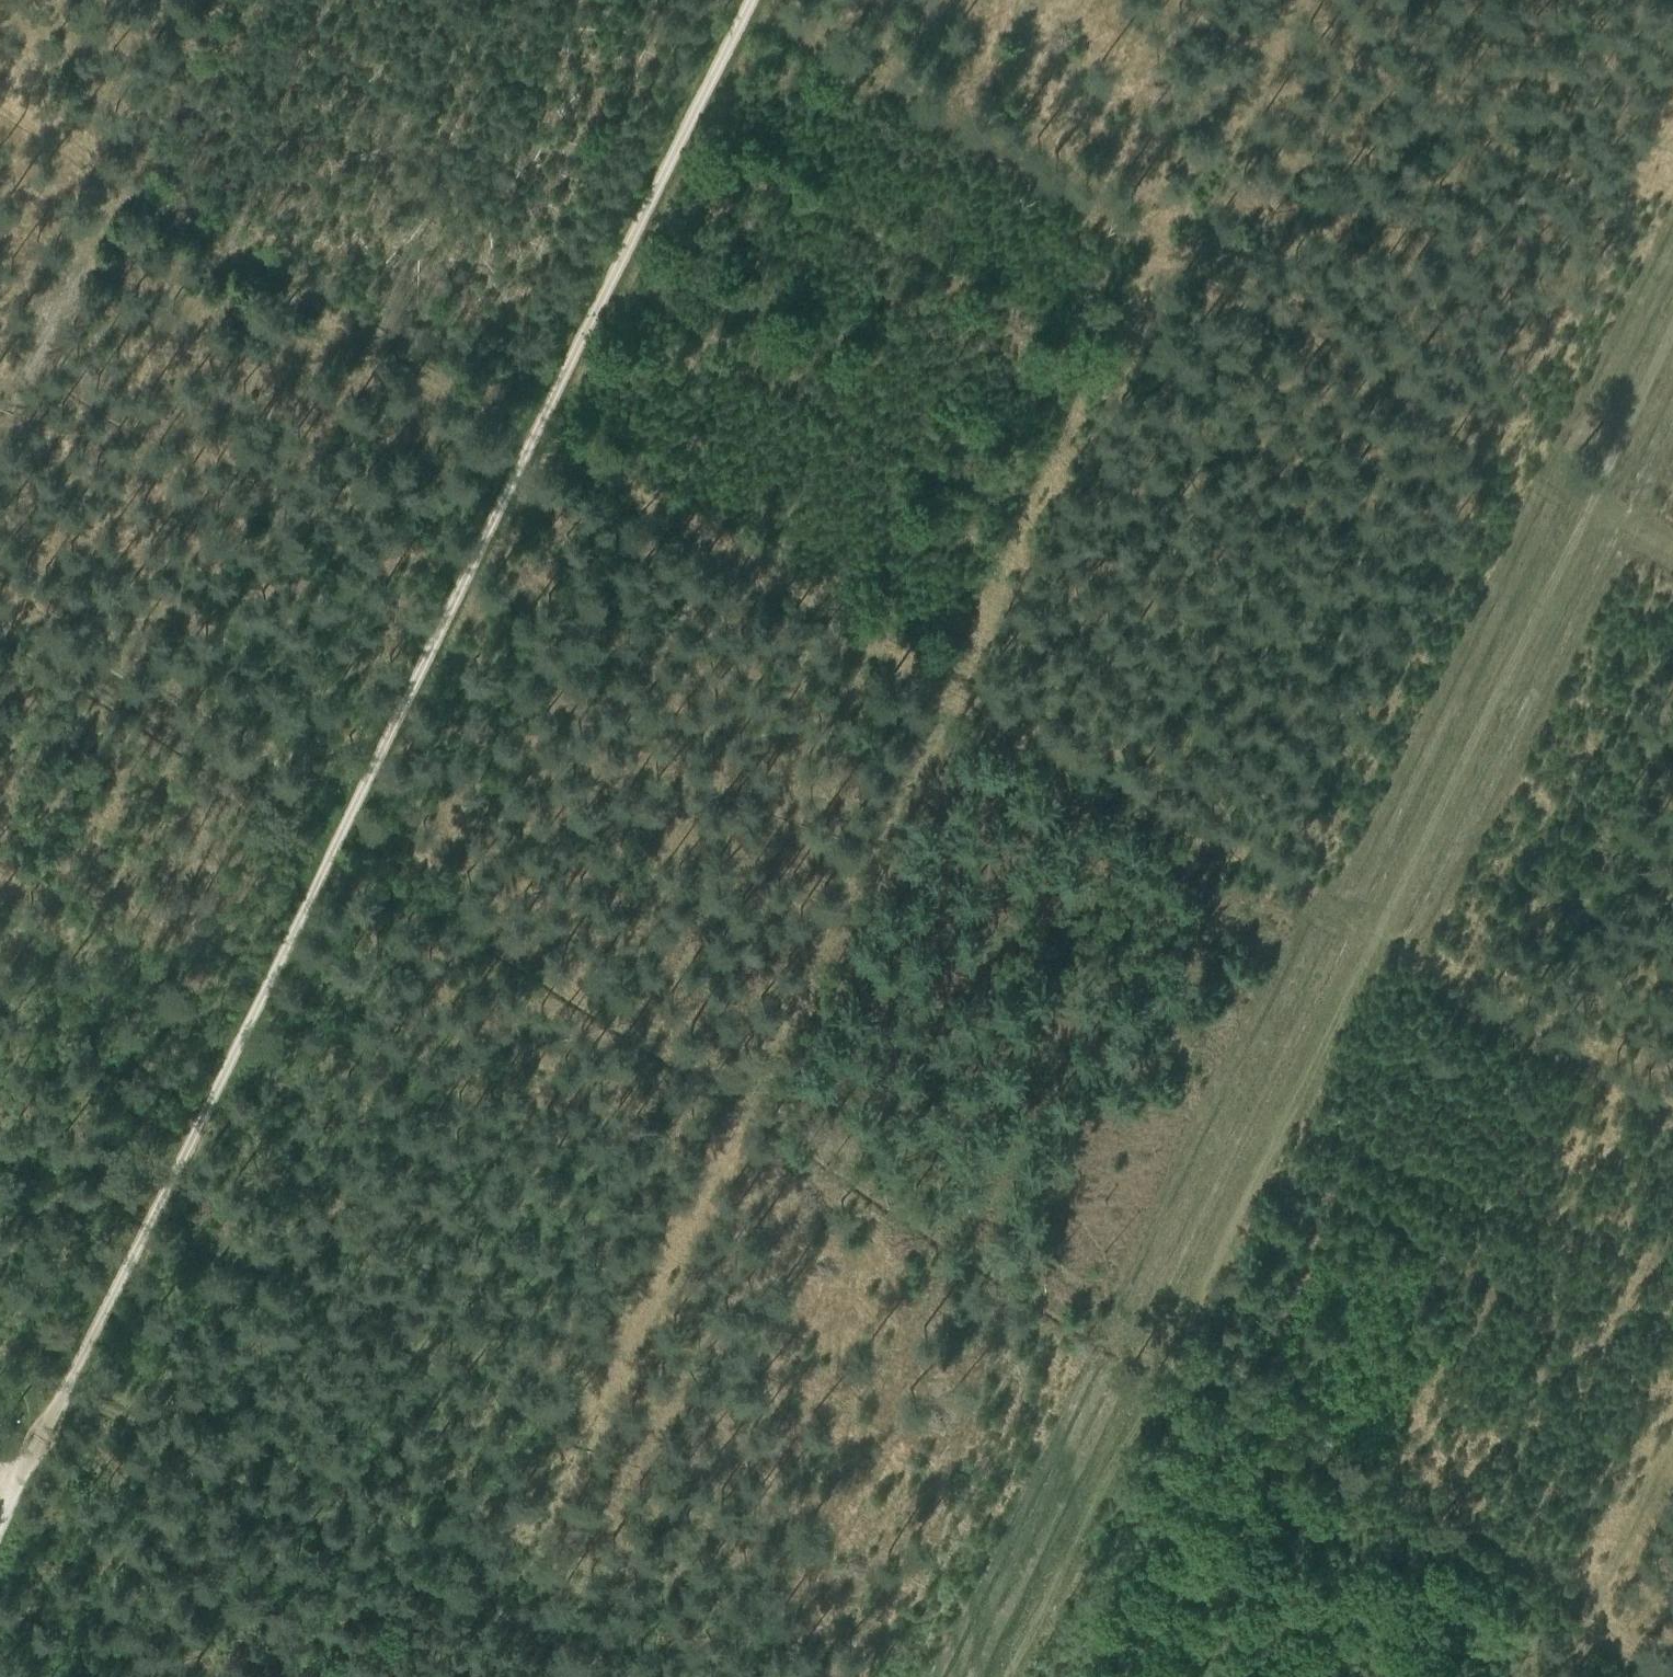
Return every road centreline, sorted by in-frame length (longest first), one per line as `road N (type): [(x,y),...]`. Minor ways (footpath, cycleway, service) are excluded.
road 1 (track): [(60,1388),(750,0)]
road 2 (track): [(1672,307),(998,1676)]
road 3 (track): [(615,1676),(60,1388)]
road 4 (track): [(0,1504),(60,1388)]

